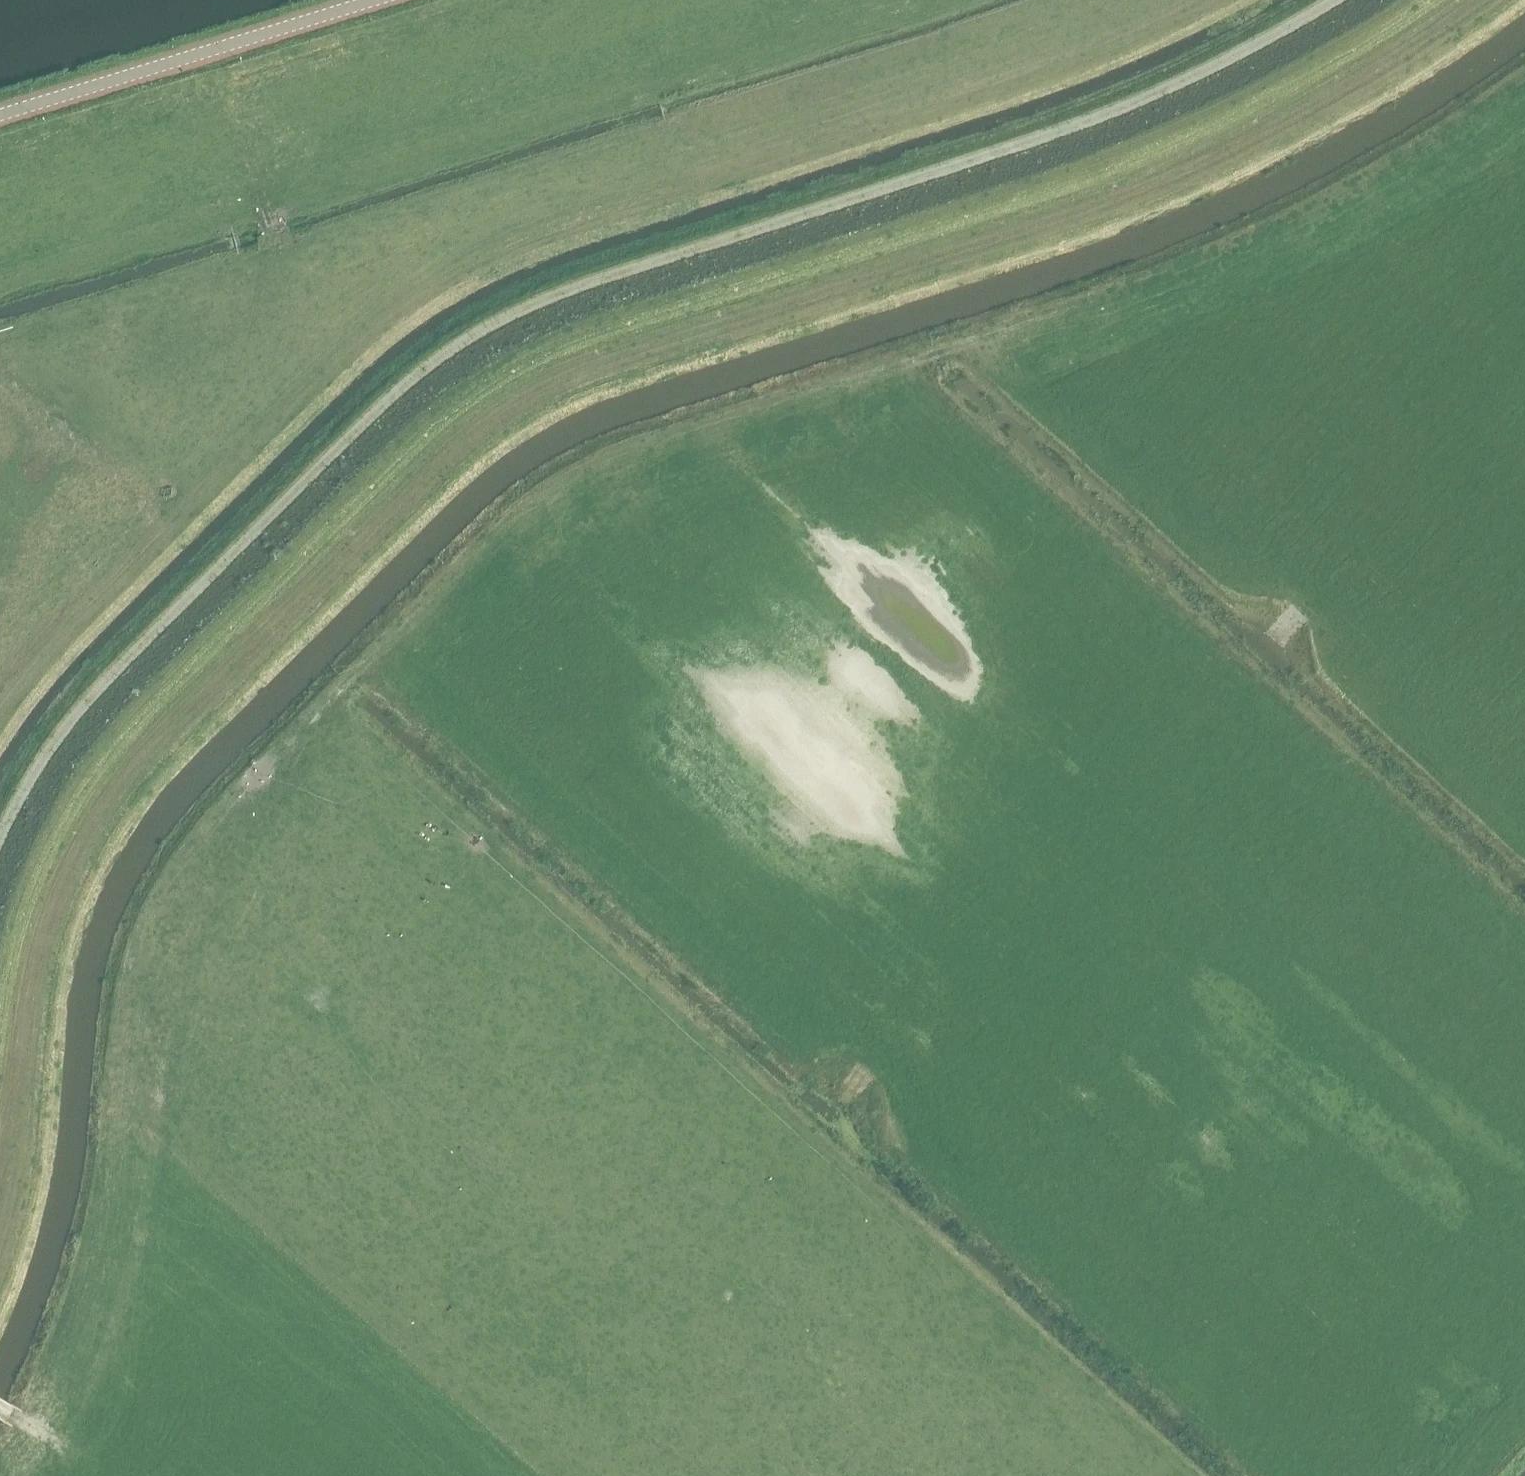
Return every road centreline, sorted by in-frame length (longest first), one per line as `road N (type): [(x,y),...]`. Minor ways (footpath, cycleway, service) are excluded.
road 1 (track): [(0,703),(183,517),(177,435),(275,242),(213,51)]
road 2 (tertiary): [(0,117),(377,0)]

